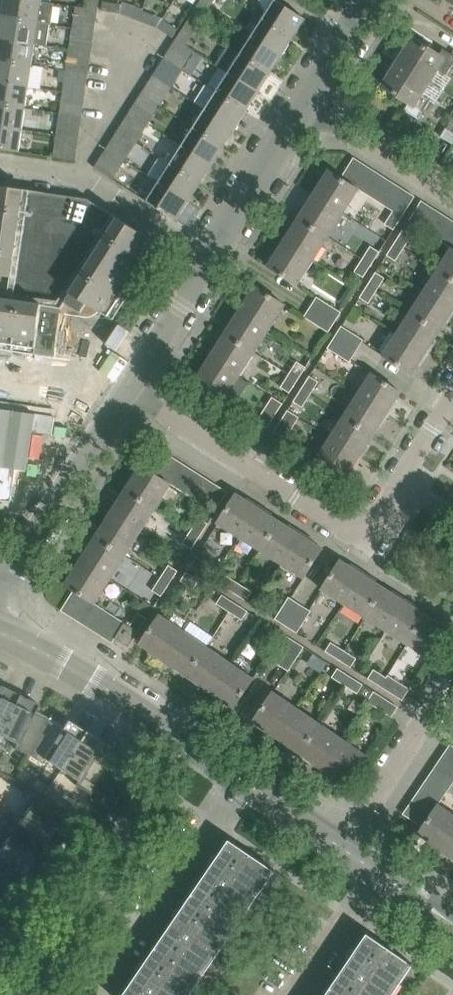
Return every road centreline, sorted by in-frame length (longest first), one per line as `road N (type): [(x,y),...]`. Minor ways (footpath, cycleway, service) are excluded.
road 1 (residential): [(401,483),(372,527),(346,531),(126,391)]
road 2 (residential): [(192,748),(30,979),(8,994)]
road 3 (residential): [(0,595),(126,391)]
road 4 (residential): [(0,165),(74,177),(210,259)]
road 5 (unclassified): [(192,748),(96,683),(0,633)]
road 6 (residential): [(342,848),(452,675)]
road 7 (residential): [(210,259),(307,105)]
road 8 (unclassified): [(342,848),(192,748)]
road 9 (residential): [(452,198),(307,105)]
road 10 (residential): [(126,391),(210,259)]
road 11 (residential): [(295,994),(376,873)]
road 12 (residential): [(307,105),(374,0)]

